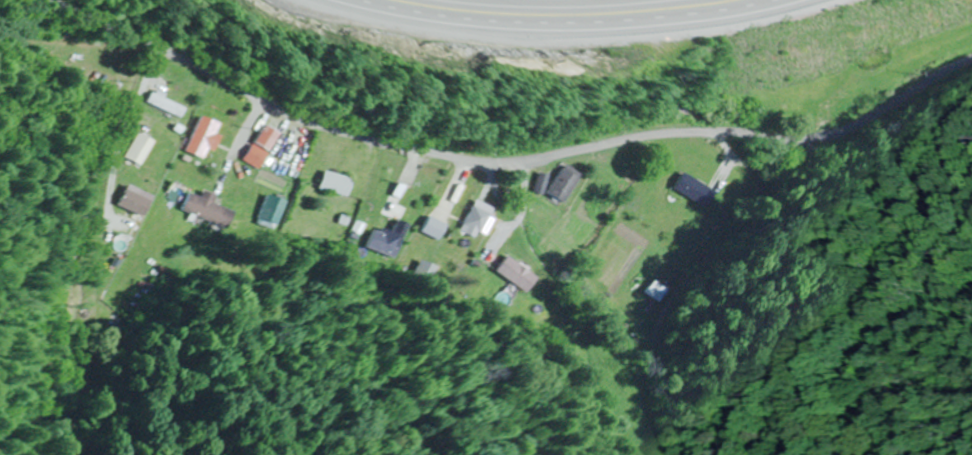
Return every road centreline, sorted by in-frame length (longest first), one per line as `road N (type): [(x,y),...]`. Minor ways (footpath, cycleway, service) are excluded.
road 1 (residential): [(78,0),(300,105),(477,150),(514,151),(636,127),(749,125)]
road 2 (primary): [(741,0),(636,25),(560,30),(380,0)]
road 3 (residential): [(723,124),(718,245),(663,319),(652,367),(675,454)]

